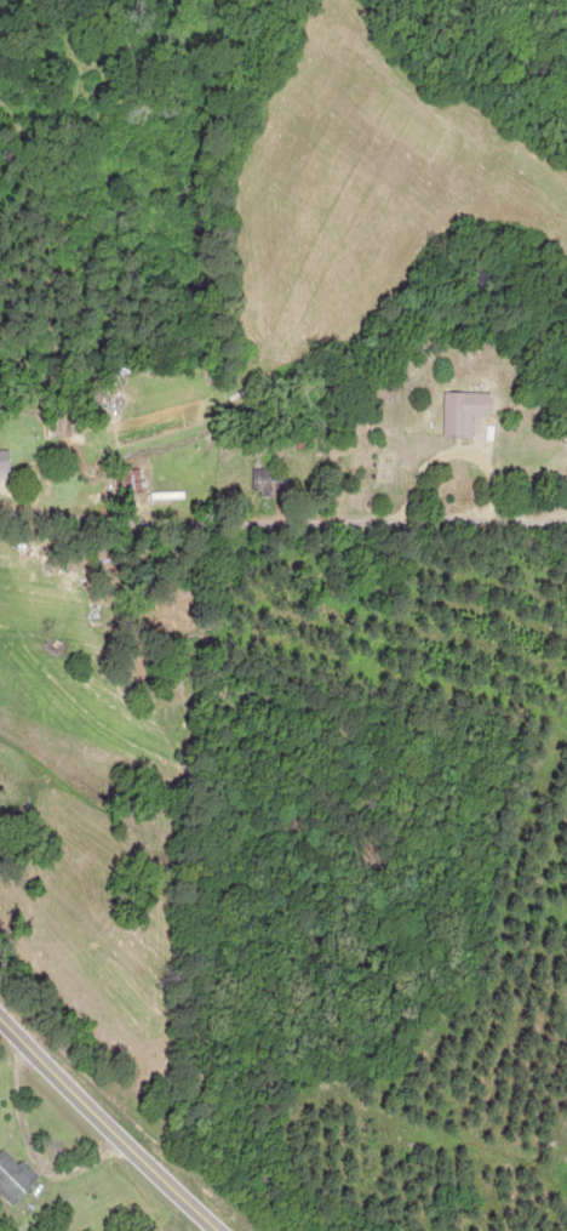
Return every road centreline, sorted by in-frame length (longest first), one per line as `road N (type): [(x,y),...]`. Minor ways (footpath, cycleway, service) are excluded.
road 1 (residential): [(566,505),(0,492)]
road 2 (primary): [(233,1230),(0,1008)]

